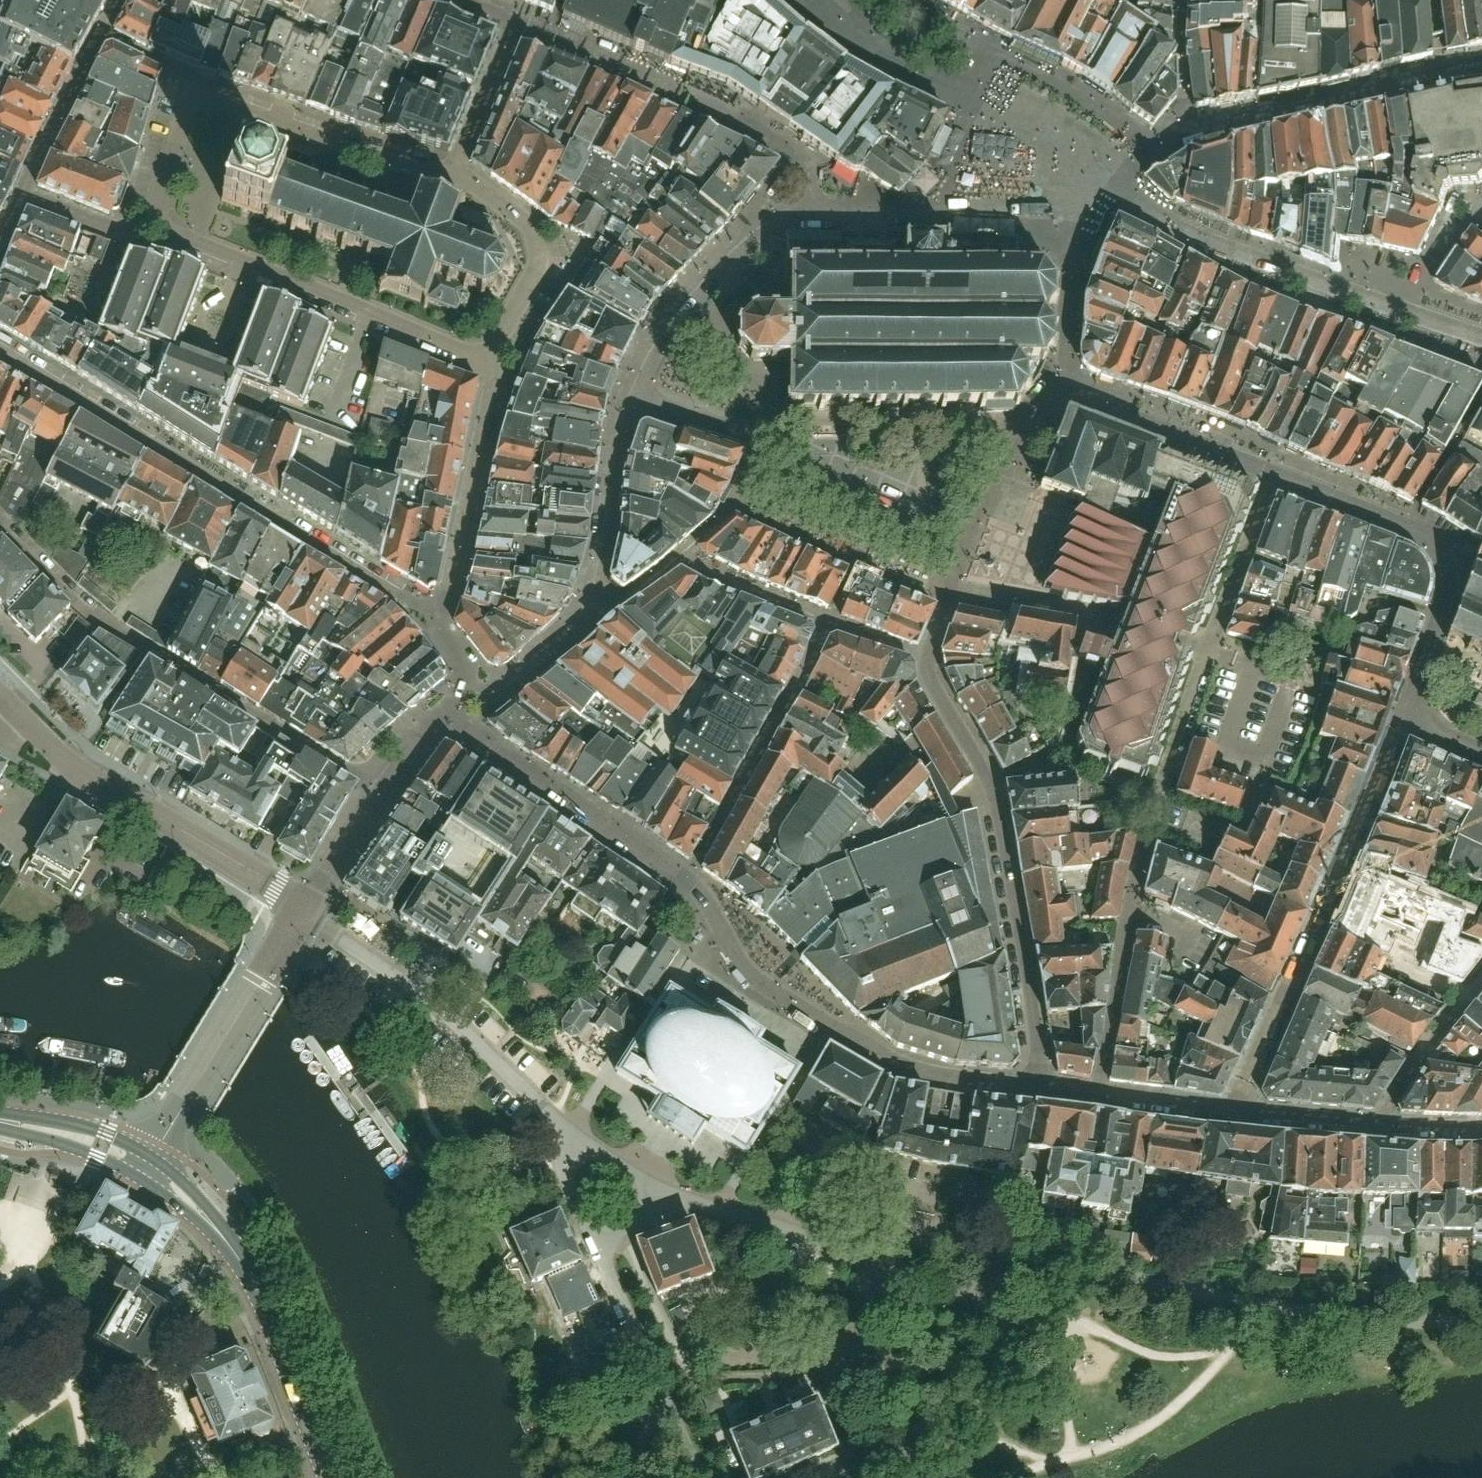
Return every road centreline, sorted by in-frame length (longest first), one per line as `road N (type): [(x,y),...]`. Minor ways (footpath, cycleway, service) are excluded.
road 1 (residential): [(437,630),(371,579),(0,351)]
road 2 (residential): [(378,795),(88,614),(0,530)]
road 3 (residential): [(1098,1092),(1158,797),(1209,652)]
road 4 (residential): [(950,587),(997,458),(1030,418),(1063,396),(1272,471)]
road 5 (residential): [(1042,1086),(991,782),(937,694),(927,657)]
road 6 (residential): [(1231,1109),(1403,719)]
road 7 (residential): [(447,176),(198,97),(186,106),(146,228)]
road 8 (residential): [(712,914),(742,965),(829,1027),(935,1075),(1042,1086)]
road 9 (secondary): [(329,1477),(242,1262),(200,1211),(145,1165)]
road 10 (residential): [(146,228),(462,349),(490,351)]
road 11 (residential): [(1272,471),(1405,527),(1443,557),(1443,594),(1403,719)]
road 12 (residential): [(569,1131),(426,998),(301,910)]
road 13 (residential): [(301,910),(75,769),(21,718)]
road 14 (residential): [(442,718),(687,878),(712,914)]
road 15 (residential): [(145,1165),(301,910)]
road 16 (residential): [(437,630),(494,391),(490,351)]
road 17 (residential): [(1209,652),(1122,618),(950,587)]
road 18 (residential): [(569,1131),(712,914)]
road 19 (residential): [(665,1195),(780,1228),(907,1285)]
road 20 (residential): [(490,351),(535,271),(537,249),(525,224),(447,176)]
road 21 (residential): [(24,192),(118,0)]
road 22 (residential): [(1209,652),(1272,471)]
road 23 (residential): [(1375,1123),(1481,976)]
road 24 (residential): [(596,1244),(666,1401)]
road 25 (residential): [(515,20),(447,176)]
road 26 (residential): [(827,623),(685,561)]
road 27 (secondary): [(145,1165),(76,1136),(0,1121)]
road 28 (residential): [(1231,1109),(1375,1123)]
road 29 (residential): [(301,910),(378,795)]
road 30 (residential): [(1098,1092),(1231,1109)]
road 31 (residential): [(24,192),(103,224),(146,228)]
road 32 (residential): [(569,1131),(564,1172),(596,1244)]

